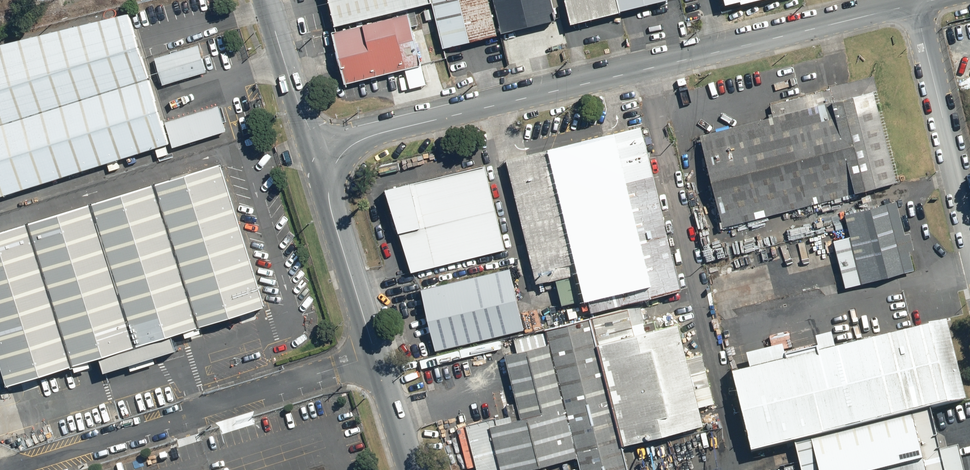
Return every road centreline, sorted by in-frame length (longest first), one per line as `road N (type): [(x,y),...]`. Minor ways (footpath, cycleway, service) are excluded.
road 1 (tertiary): [(916,4),(402,127),(359,141),(339,158)]
road 2 (tertiary): [(339,158),(329,185),(331,210),(412,469)]
road 3 (residential): [(969,223),(916,4)]
road 4 (unclassified): [(265,0),(297,108),(339,158)]

